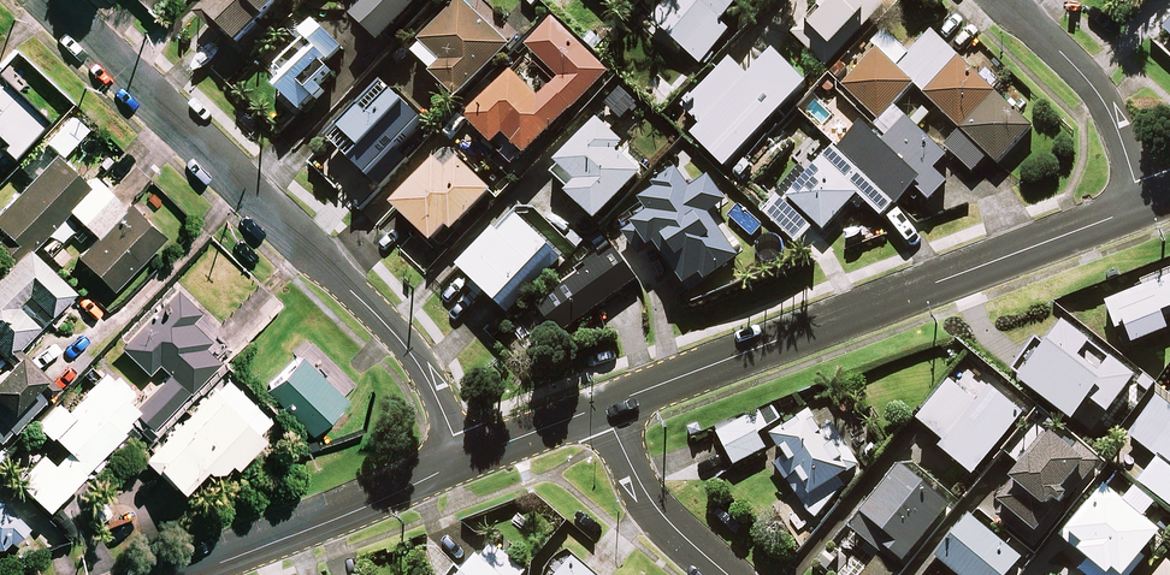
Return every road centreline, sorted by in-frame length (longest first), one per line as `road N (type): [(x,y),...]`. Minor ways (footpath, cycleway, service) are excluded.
road 1 (residential): [(47,0),(402,341),(464,459)]
road 2 (residential): [(606,406),(1145,207)]
road 3 (residential): [(178,574),(464,459)]
road 4 (residential): [(1006,0),(1105,102),(1145,207)]
road 5 (residential): [(606,406),(663,516),(728,574)]
road 6 (residential): [(464,459),(606,406)]

